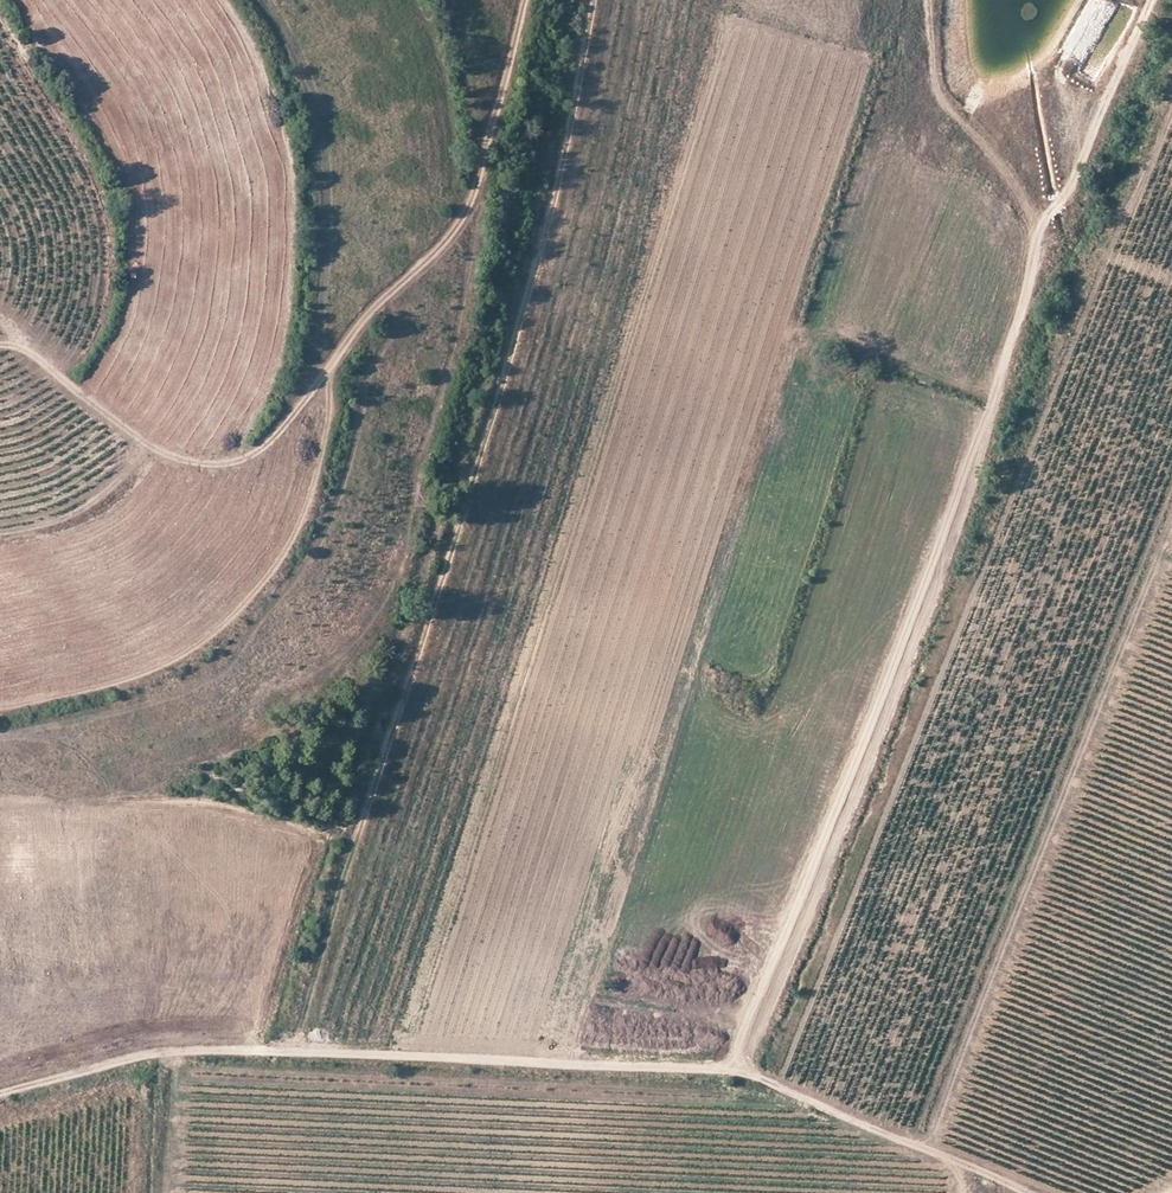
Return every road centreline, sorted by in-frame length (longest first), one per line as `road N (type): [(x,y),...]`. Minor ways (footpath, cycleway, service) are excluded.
road 1 (track): [(1150,0),(1062,200),(1037,226),(1027,292),(994,397),(733,1069)]
road 2 (track): [(593,0),(557,188),(491,423),(294,1053)]
road 3 (track): [(0,1093),(180,1049),(733,1069),(1021,1192)]
road 4 (track): [(527,0),(468,207),(258,453),(226,463),(167,448),(33,355),(0,344)]
road 5 (track): [(0,708),(68,695),(192,651),(267,579),(326,445),(333,364)]
road 6 (track): [(928,0),(936,86),(948,114),(982,143),(1037,226)]

